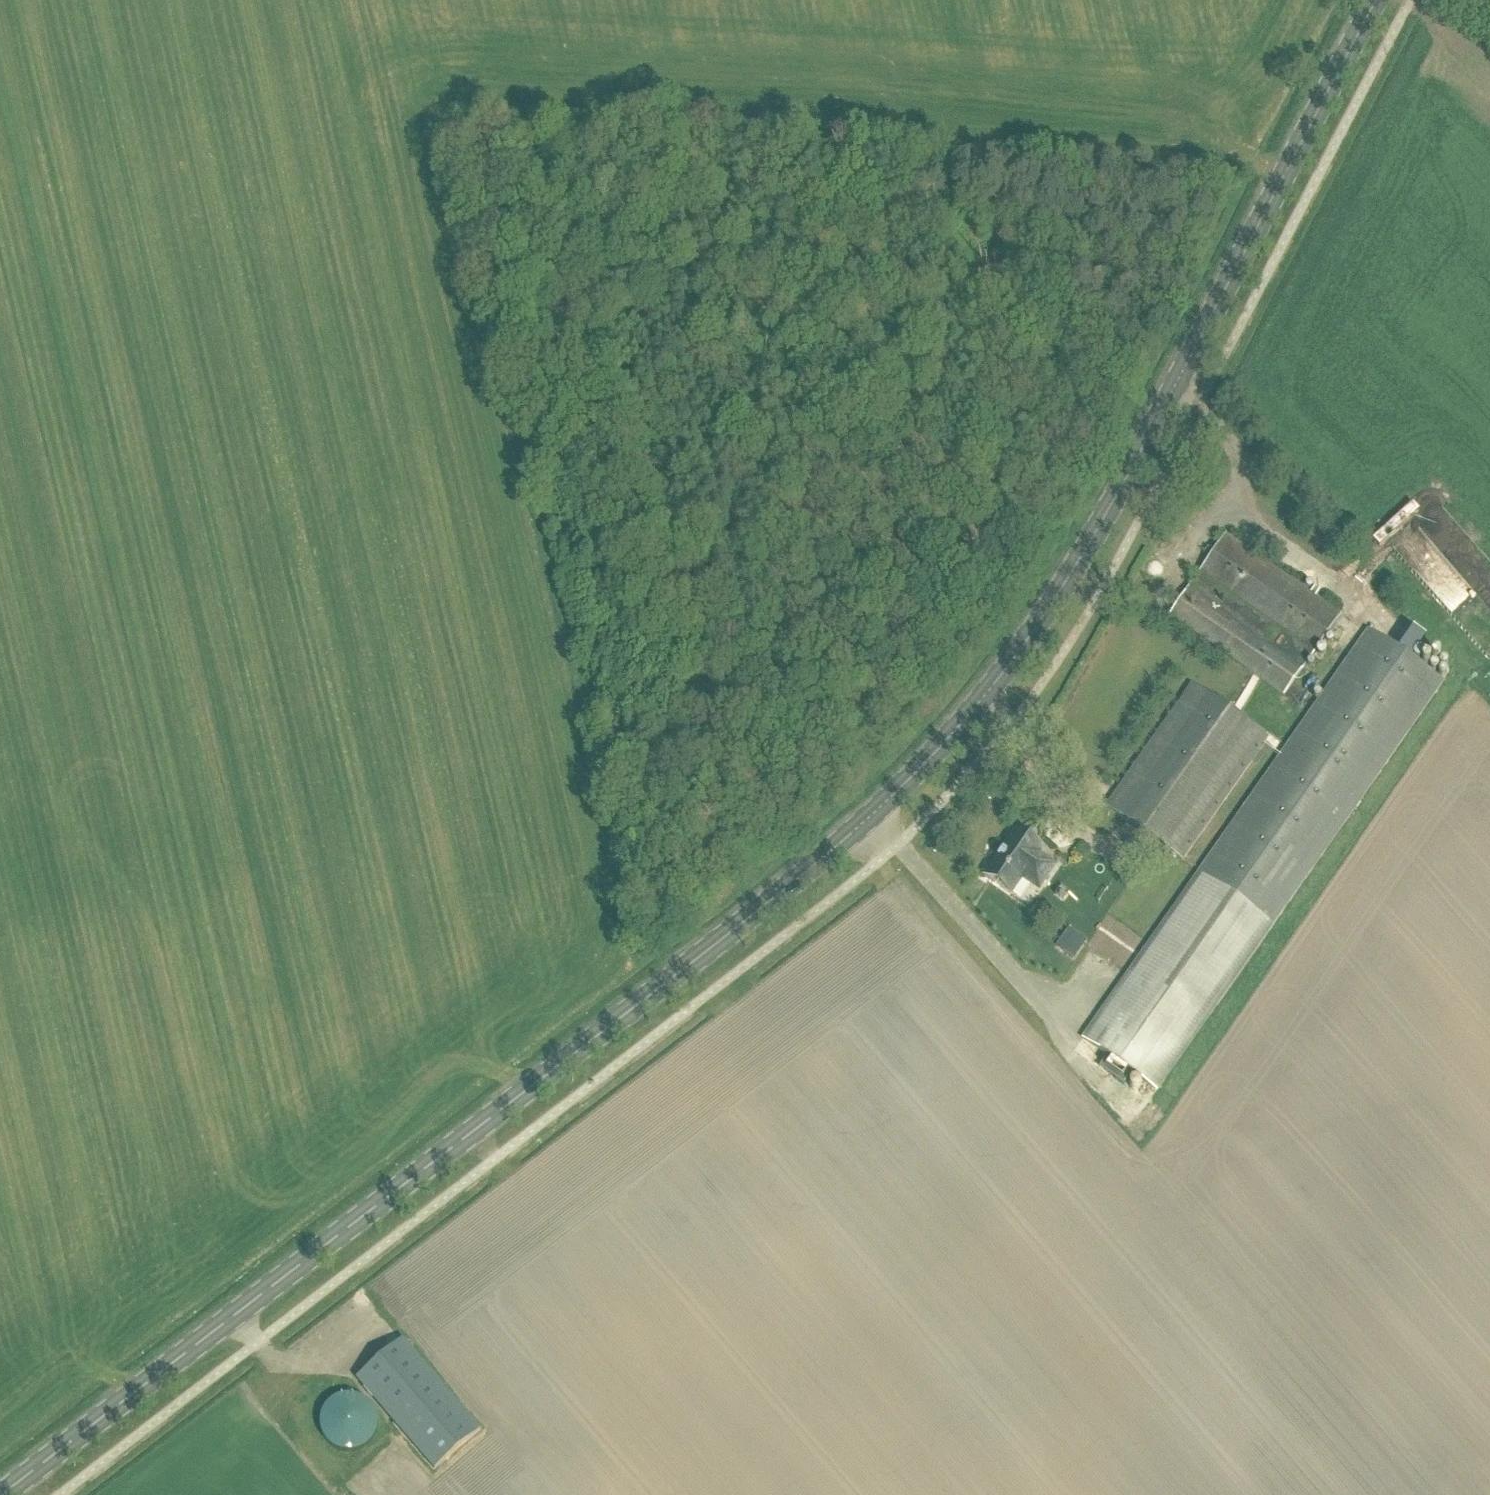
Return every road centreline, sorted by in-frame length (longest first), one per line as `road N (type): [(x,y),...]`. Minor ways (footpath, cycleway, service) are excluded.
road 1 (primary): [(7,1494),(785,899),(923,769),(1032,638),(1116,499),(1380,0)]

